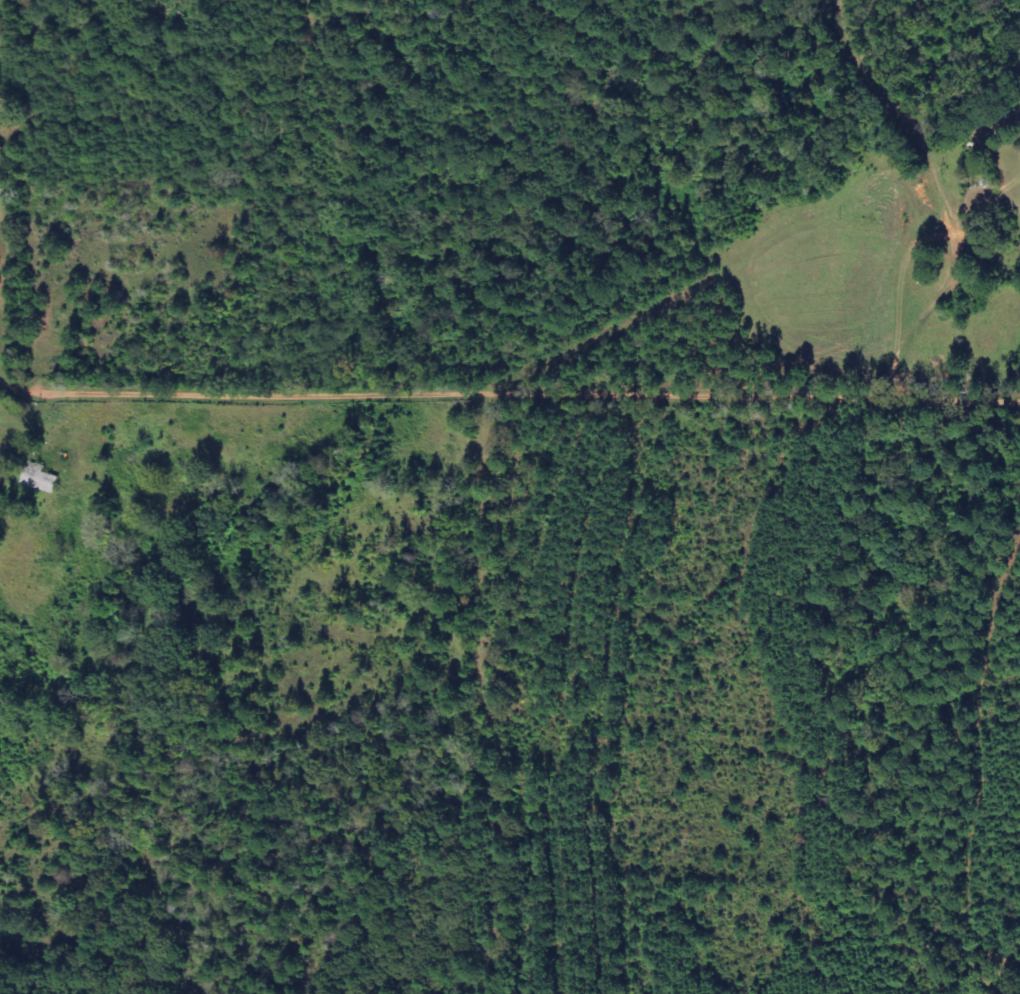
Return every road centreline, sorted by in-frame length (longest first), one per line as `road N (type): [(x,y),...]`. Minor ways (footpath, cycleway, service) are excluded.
road 1 (residential): [(1019,427),(0,412)]
road 2 (residential): [(460,937),(499,419)]

